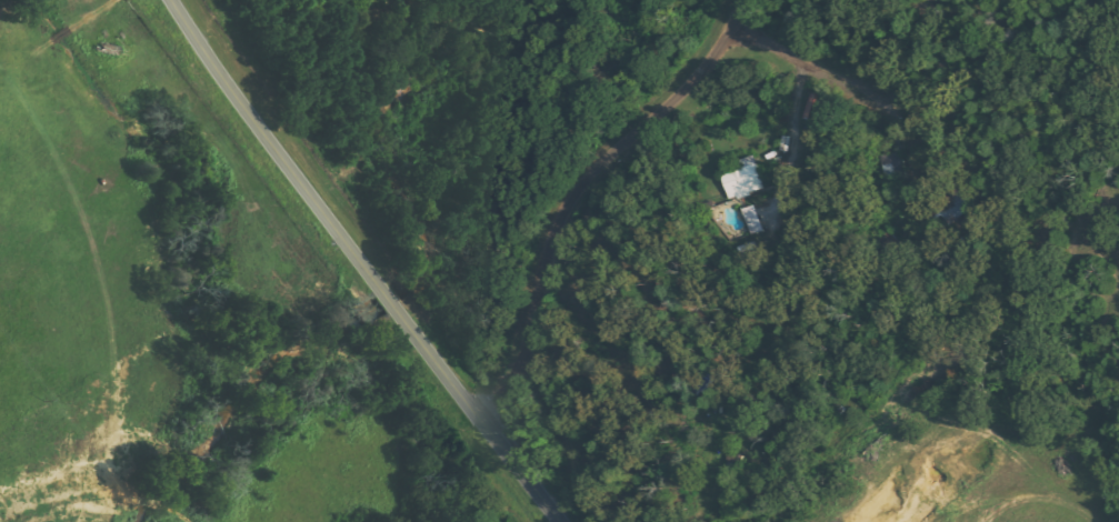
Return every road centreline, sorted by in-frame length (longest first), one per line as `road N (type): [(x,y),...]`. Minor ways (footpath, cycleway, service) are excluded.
road 1 (secondary): [(563,521),(177,0)]
road 2 (residential): [(486,420),(516,369),(566,205),(688,88),(749,0)]
road 3 (residential): [(733,30),(895,112)]

